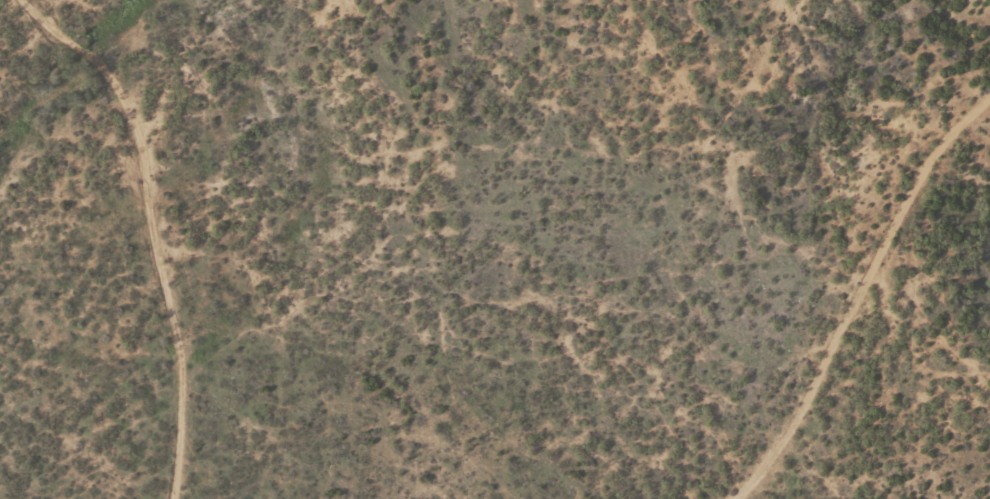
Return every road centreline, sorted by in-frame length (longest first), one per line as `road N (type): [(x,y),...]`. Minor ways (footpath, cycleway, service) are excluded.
road 1 (residential): [(989,72),(810,296),(779,373),(682,476),(672,498)]
road 2 (residential): [(153,498),(133,131),(54,0)]

